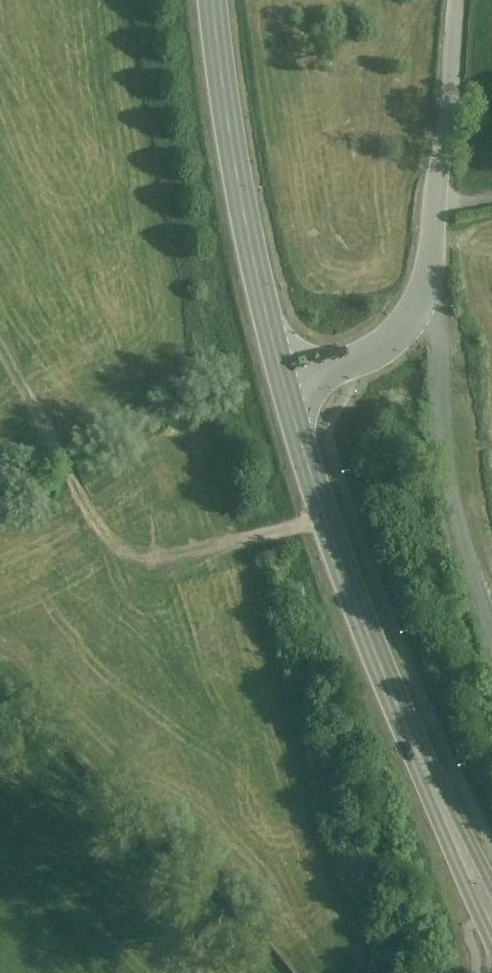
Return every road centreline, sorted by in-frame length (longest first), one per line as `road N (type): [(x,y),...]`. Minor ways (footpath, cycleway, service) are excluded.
road 1 (secondary): [(491,916),(378,660),(285,378)]
road 2 (secondary): [(285,378),(241,212),(213,0)]
road 3 (unclassified): [(417,308),(436,326),(453,508),(491,642)]
road 4 (unclassified): [(462,0),(436,265),(417,308)]
road 5 (unclassified): [(417,308),(390,339),(342,364),(285,378)]

